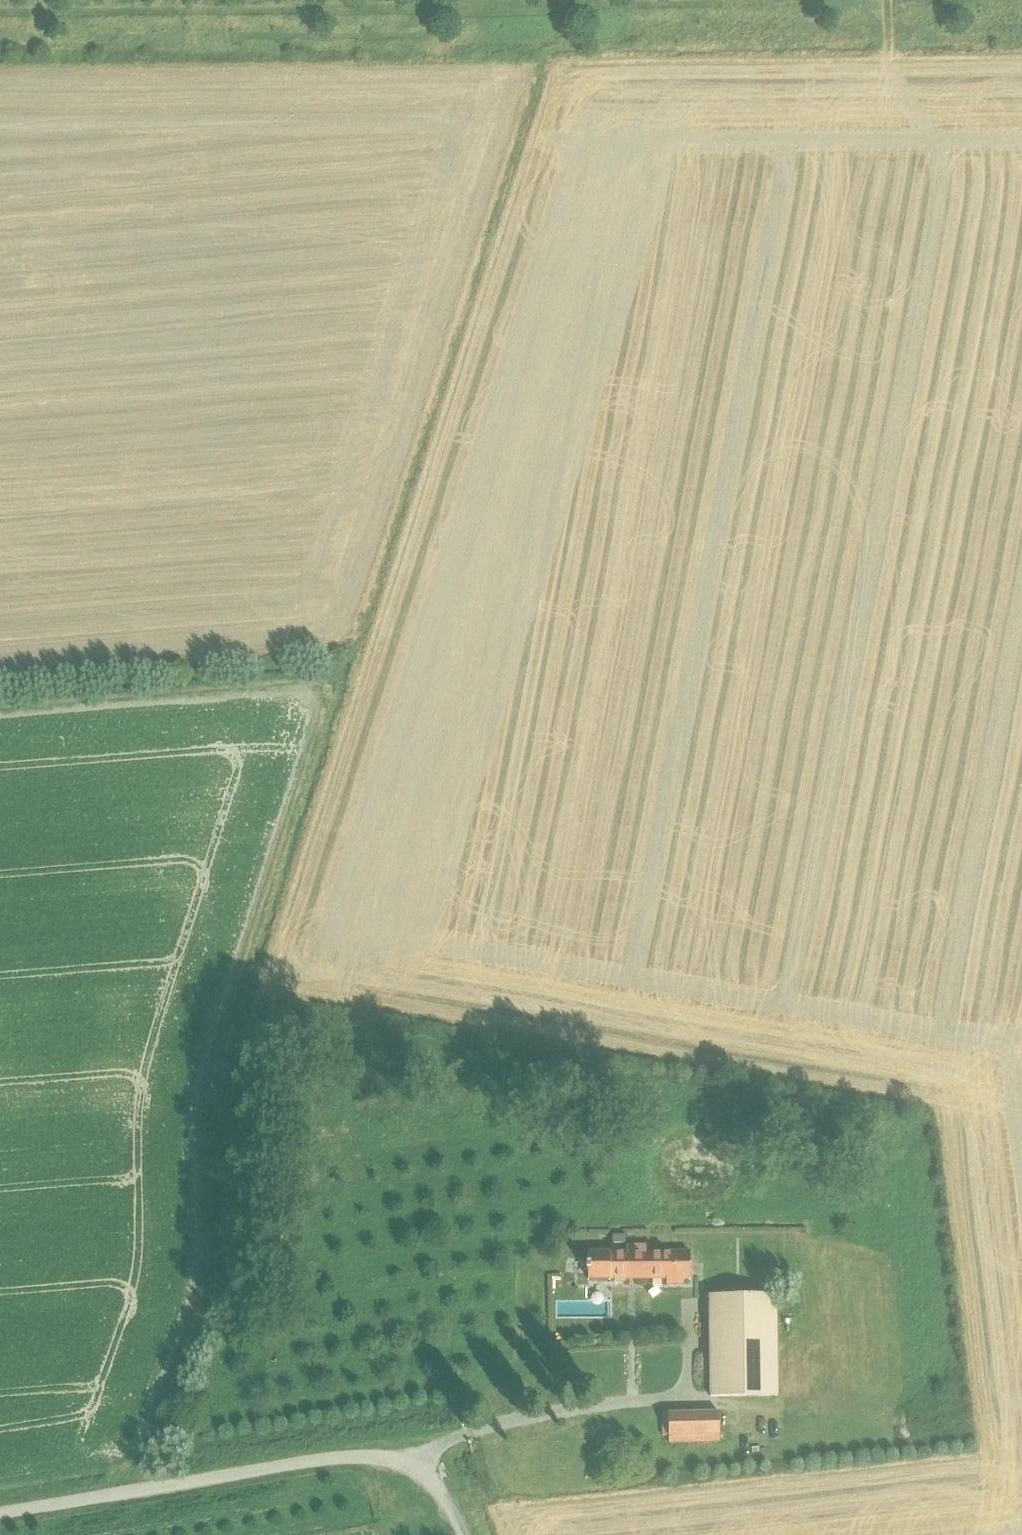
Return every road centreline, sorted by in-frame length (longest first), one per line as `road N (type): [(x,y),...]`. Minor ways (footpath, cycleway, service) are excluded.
road 1 (unclassified): [(463,1534),(414,1462),(387,1458),(337,1456),(0,1512)]

